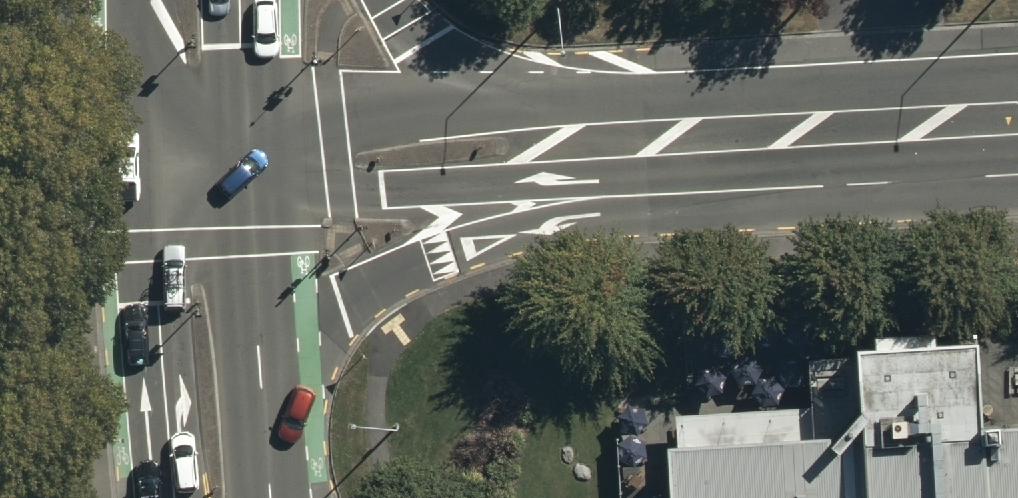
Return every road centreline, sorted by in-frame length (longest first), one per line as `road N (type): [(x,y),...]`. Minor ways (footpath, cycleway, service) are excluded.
road 1 (unclassified): [(630,141),(555,228),(445,257),(339,314),(215,461)]
road 2 (unclassified): [(198,149),(630,141)]
road 3 (unclassified): [(630,141),(1017,119)]
road 4 (primary): [(215,461),(198,149)]
road 5 (primary): [(392,0),(423,43),(491,89),(630,141)]
road 6 (primary): [(198,149),(195,0)]

